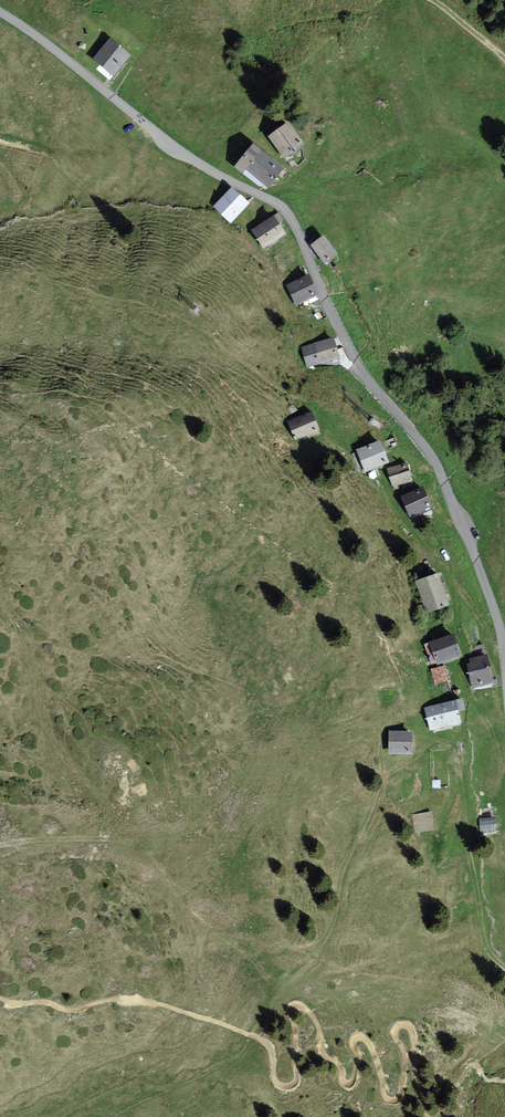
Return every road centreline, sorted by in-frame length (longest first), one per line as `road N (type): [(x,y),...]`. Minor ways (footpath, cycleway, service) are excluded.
road 1 (unclassified): [(504,679),(490,596),(440,472),(354,361),(287,214),(171,146),(0,13)]

